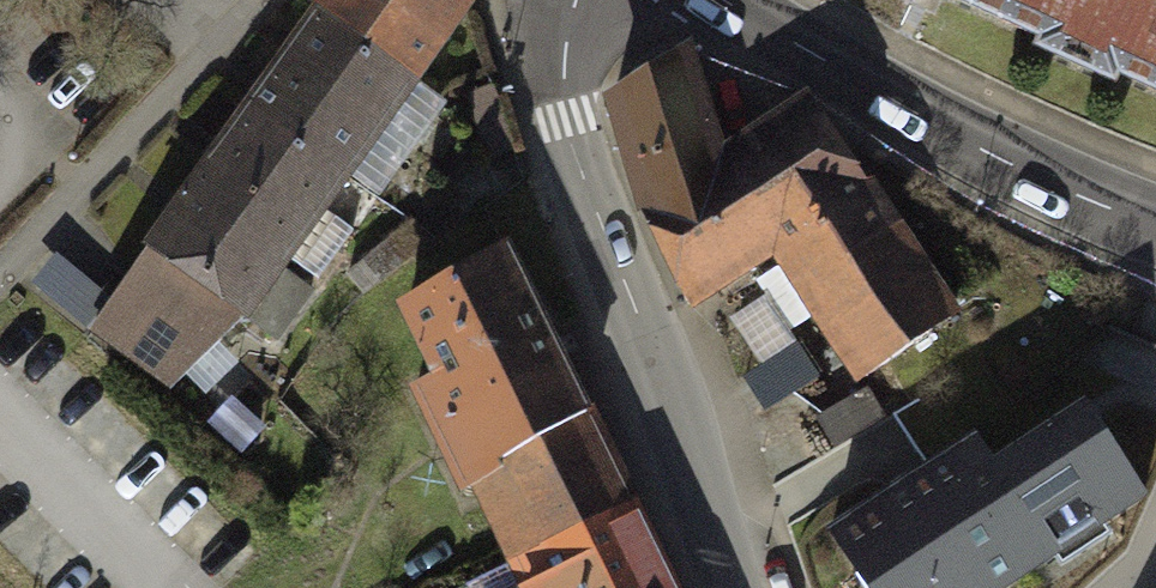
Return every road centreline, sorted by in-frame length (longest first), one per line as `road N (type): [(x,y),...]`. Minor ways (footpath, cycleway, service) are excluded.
road 1 (secondary): [(541,0),(538,84),(726,587)]
road 2 (primary): [(1155,235),(1033,180),(717,0)]

